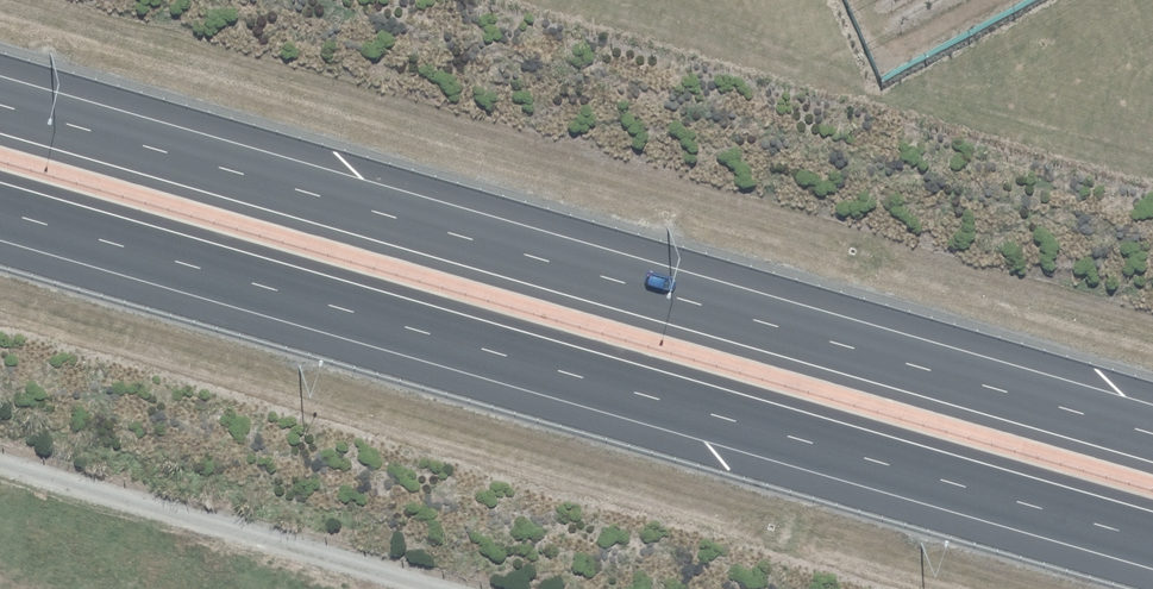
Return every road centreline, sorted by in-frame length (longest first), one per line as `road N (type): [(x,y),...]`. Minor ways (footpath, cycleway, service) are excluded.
road 1 (motorway): [(0,105),(1152,433)]
road 2 (motorway): [(1152,542),(0,215)]

